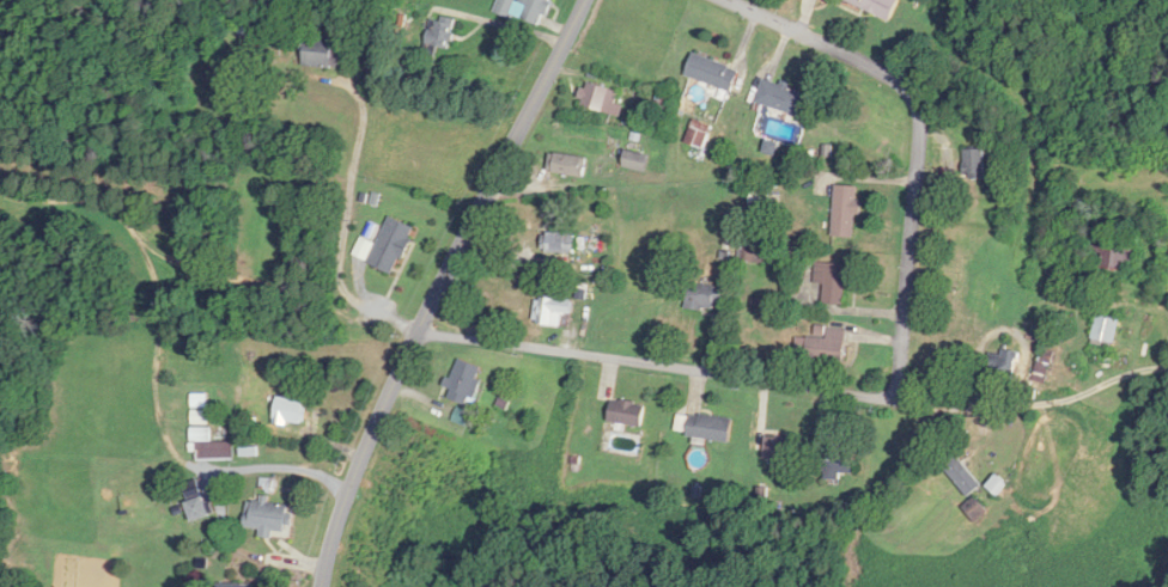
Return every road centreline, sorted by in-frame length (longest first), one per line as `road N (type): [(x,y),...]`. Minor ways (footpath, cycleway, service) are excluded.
road 1 (residential): [(418,332),(883,399),(896,392),(918,129),(913,99),(894,79),(832,45),(728,0)]
road 2 (residential): [(322,586),(349,489),(418,332),(585,0)]
road 3 (residential): [(242,84),(237,157),(276,258),(308,294),(418,332)]
road 4 (residential): [(0,173),(168,262),(308,294)]

